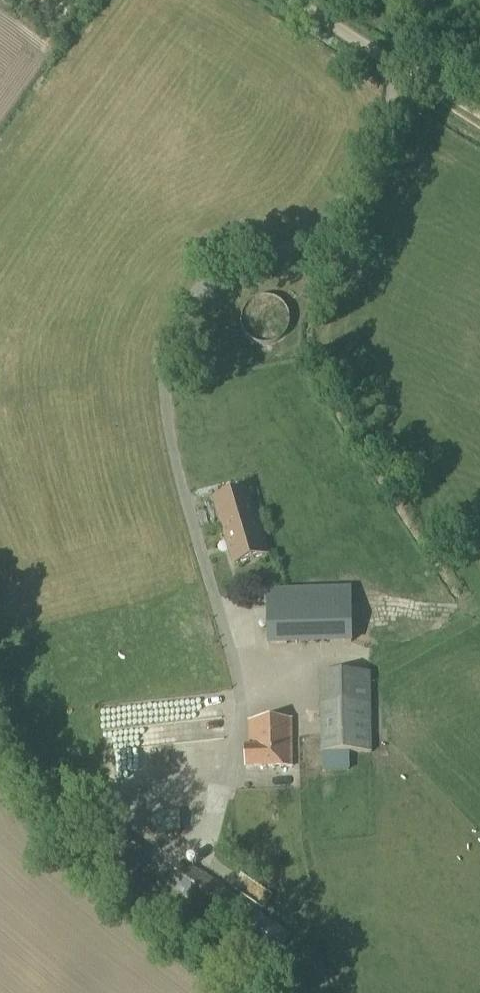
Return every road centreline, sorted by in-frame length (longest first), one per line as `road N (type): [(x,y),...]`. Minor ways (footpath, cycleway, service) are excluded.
road 1 (unclassified): [(213,630),(153,377),(158,323),(176,283),(206,256),(310,223),(337,196),(401,67),(295,0)]

